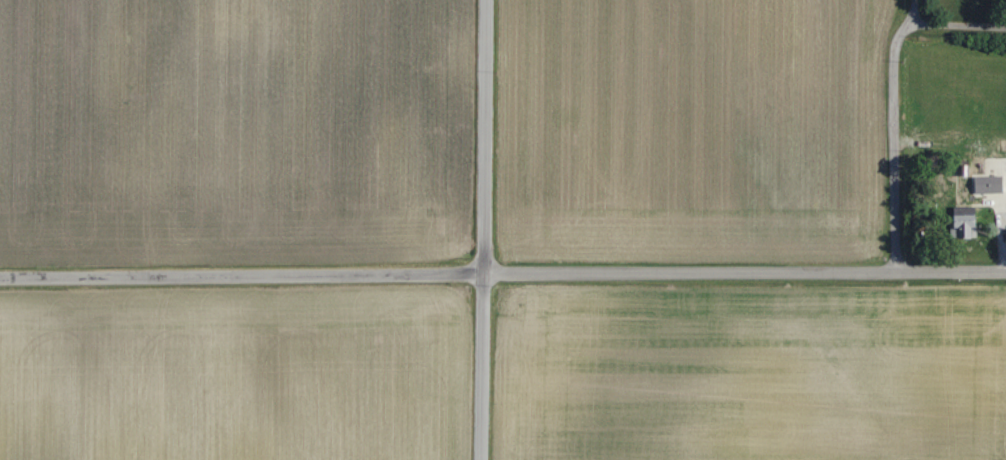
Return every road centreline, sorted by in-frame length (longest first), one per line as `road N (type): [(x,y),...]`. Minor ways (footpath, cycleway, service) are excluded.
road 1 (residential): [(483,276),(1005,271)]
road 2 (residential): [(0,278),(483,276)]
road 3 (residential): [(480,459),(486,0)]
road 4 (residential): [(898,271),(893,46),(915,24)]

